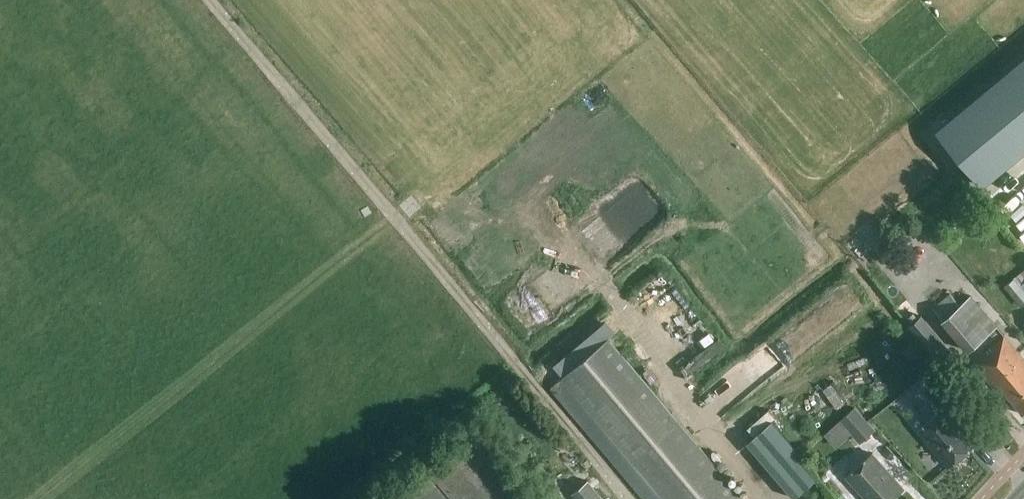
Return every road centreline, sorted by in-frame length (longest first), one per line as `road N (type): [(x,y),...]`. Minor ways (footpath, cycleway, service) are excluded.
road 1 (track): [(211,0),(635,498)]

